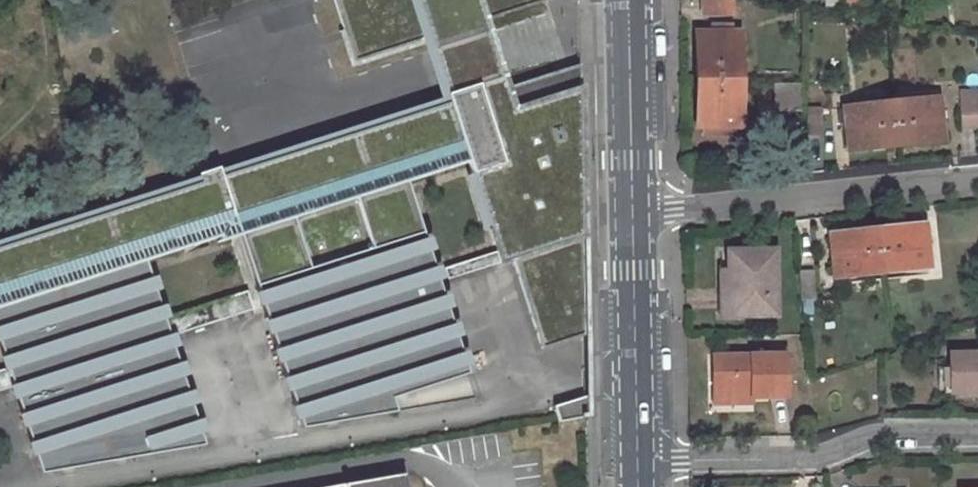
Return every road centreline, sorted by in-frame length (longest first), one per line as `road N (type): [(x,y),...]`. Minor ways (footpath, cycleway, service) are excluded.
road 1 (residential): [(634,209),(977,177)]
road 2 (residential): [(638,458),(825,454),(896,434),(977,433)]
road 3 (unclassified): [(638,458),(634,209)]
road 4 (unclassified): [(634,209),(630,0)]

